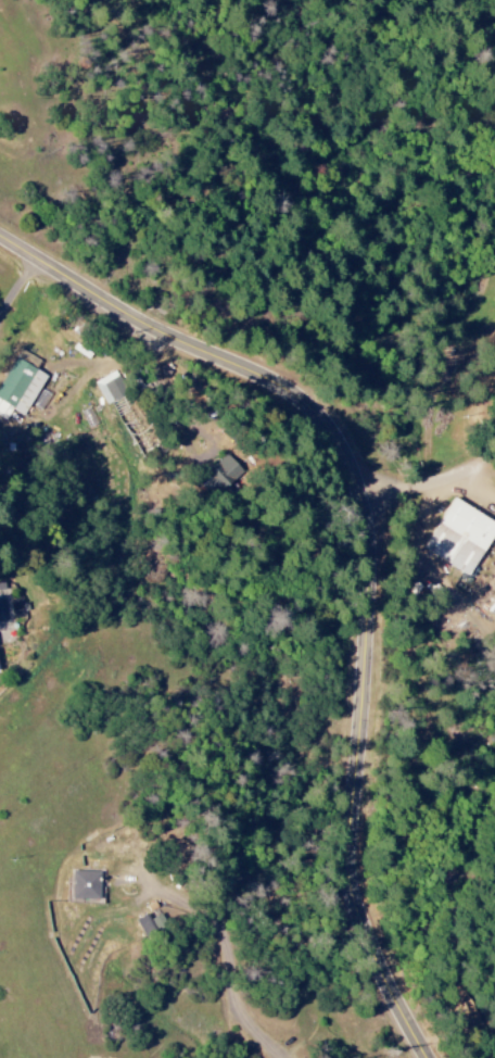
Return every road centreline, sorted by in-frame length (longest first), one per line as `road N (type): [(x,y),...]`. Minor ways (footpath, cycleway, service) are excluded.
road 1 (tertiary): [(432,1057),(396,991),(359,887),(377,569),(357,457),(323,407),(290,382),(193,342),(0,232)]
road 2 (residential): [(369,501),(494,460)]

